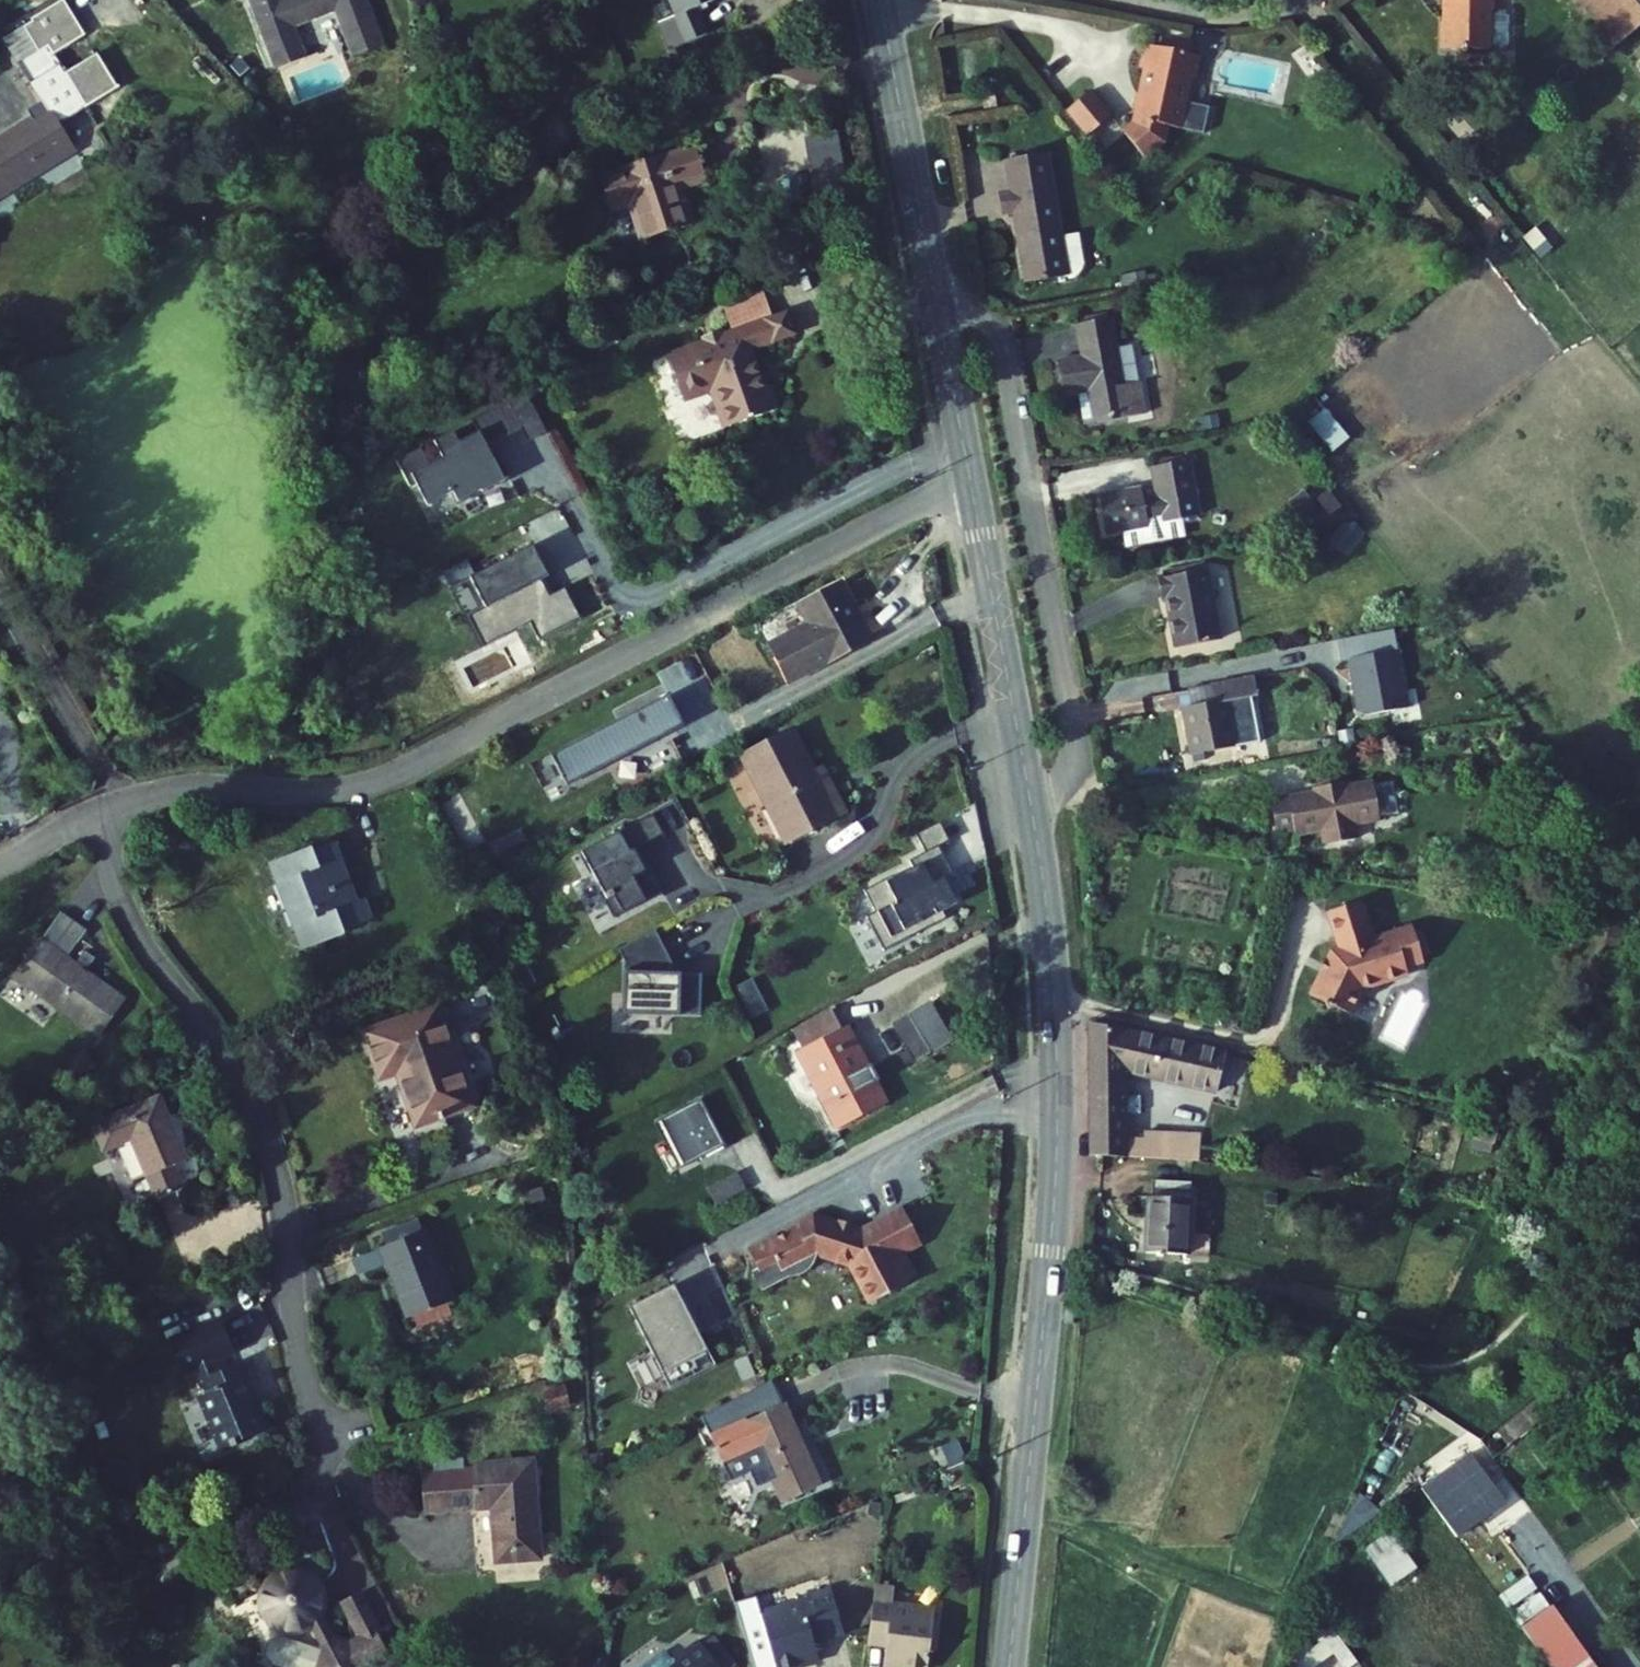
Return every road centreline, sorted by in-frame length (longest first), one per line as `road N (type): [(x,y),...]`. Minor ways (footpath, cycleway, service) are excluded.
road 1 (tertiary): [(971,478),(1041,858),(1057,1024),(1054,1209),(1010,1666)]
road 2 (residential): [(971,478),(392,774),(312,792),(183,781),(121,800)]
road 3 (residential): [(92,816),(138,930),(262,1125),(283,1196),(309,1384),(357,1482)]
road 4 (tertiary): [(880,0),(971,478)]
road 5 (residential): [(0,591),(121,800)]

